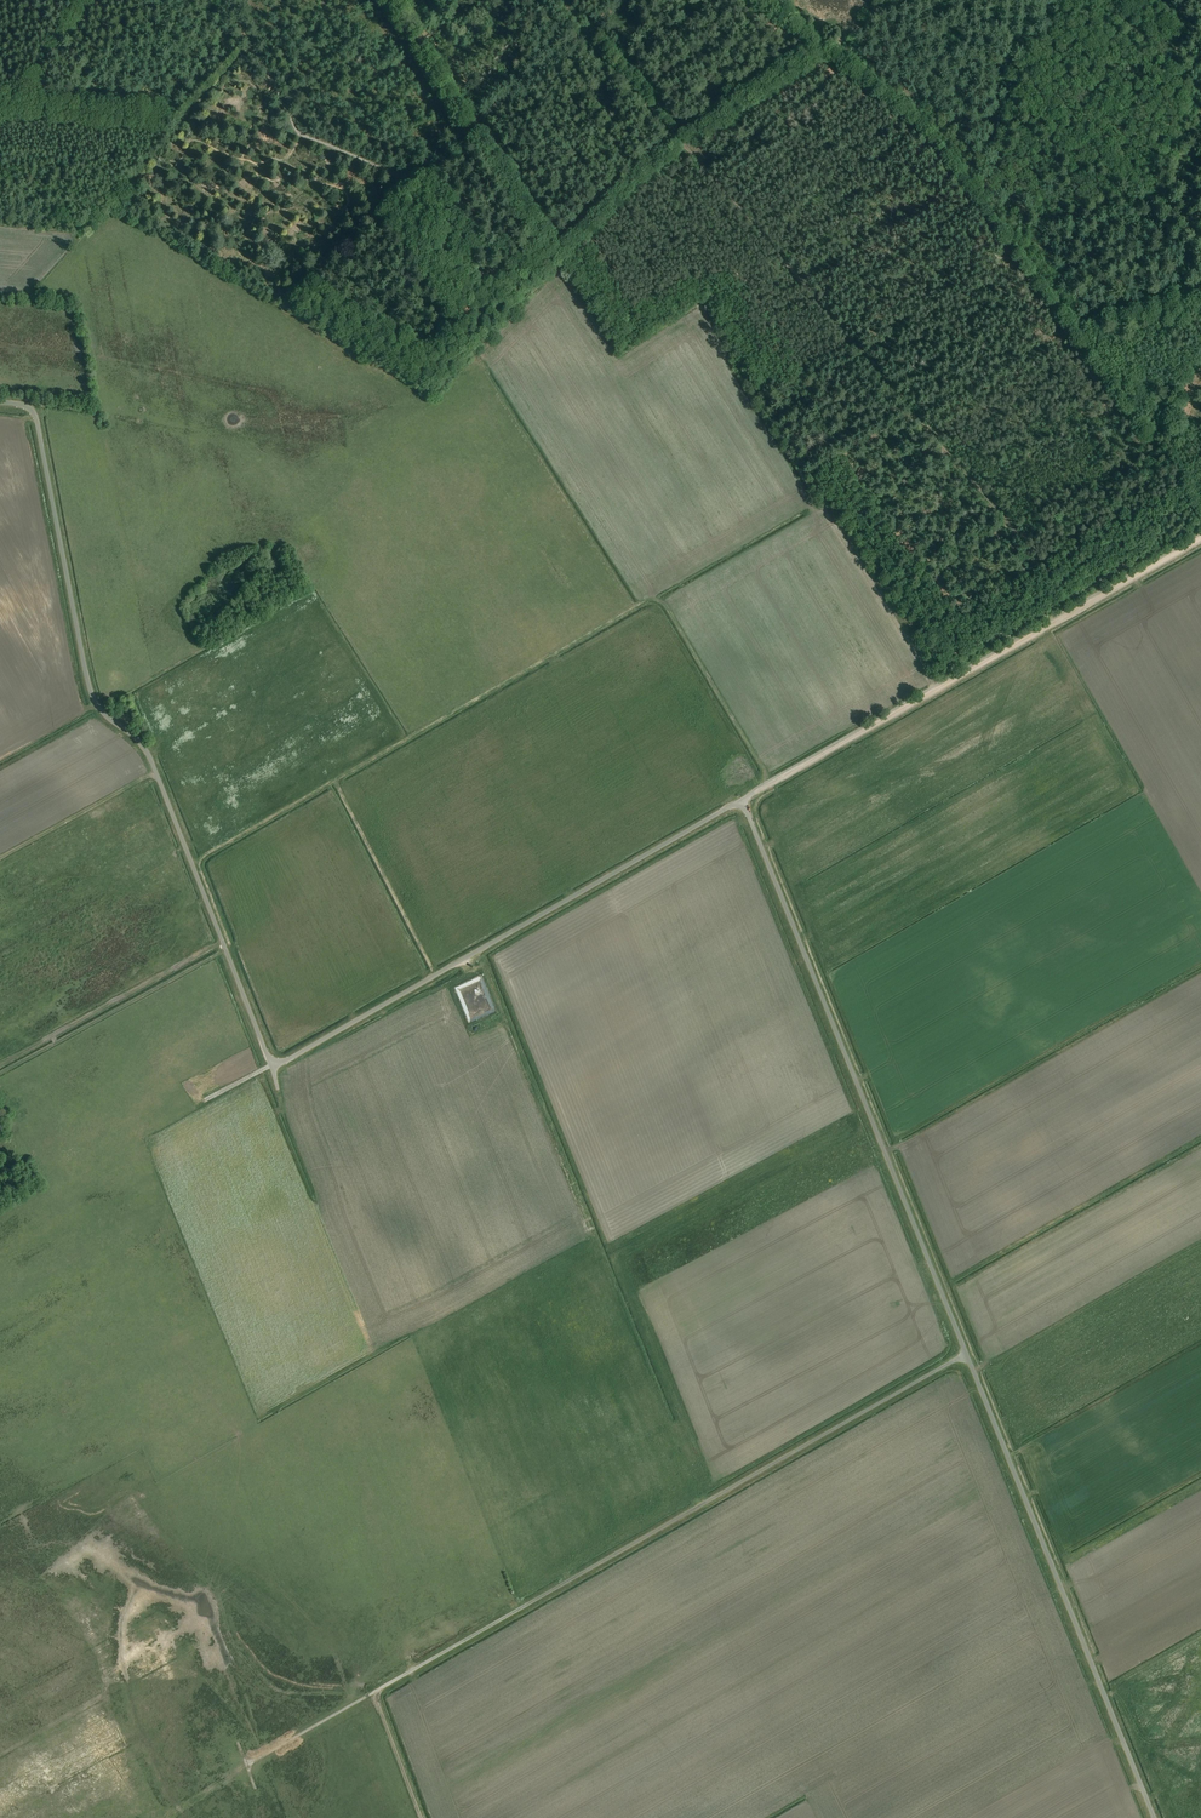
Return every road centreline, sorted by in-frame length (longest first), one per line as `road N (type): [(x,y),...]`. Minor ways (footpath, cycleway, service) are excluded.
road 1 (unclassified): [(966,1353),(742,808),(728,808),(294,1056),(271,1060),(149,757),(99,708),(89,686),(35,417),(23,406),(0,402)]
road 2 (unclassified): [(247,1764),(966,1353)]
road 3 (track): [(1200,504),(934,135),(831,48)]
road 4 (track): [(192,864),(641,603)]
road 5 (unclassified): [(1154,1817),(966,1353)]
road 6 (track): [(1079,609),(738,806)]
road 7 (track): [(849,337),(1079,609)]
road 8 (track): [(225,0),(299,135),(407,175),(467,130)]
road 9 (track): [(0,104),(177,126),(250,44)]
road 10 (track): [(0,1074),(225,950)]
road 11 (track): [(467,130),(558,253),(566,254),(630,183)]
road 12 (track): [(684,144),(849,337)]
road 13 (track): [(0,1064),(222,942)]
road 14 (track): [(0,859),(155,773)]
road 15 (track): [(588,32),(684,144)]
road 16 (track): [(1079,609),(1200,541)]
road 17 (track): [(421,1817),(376,1691)]
road 18 (track): [(80,0),(14,105)]

